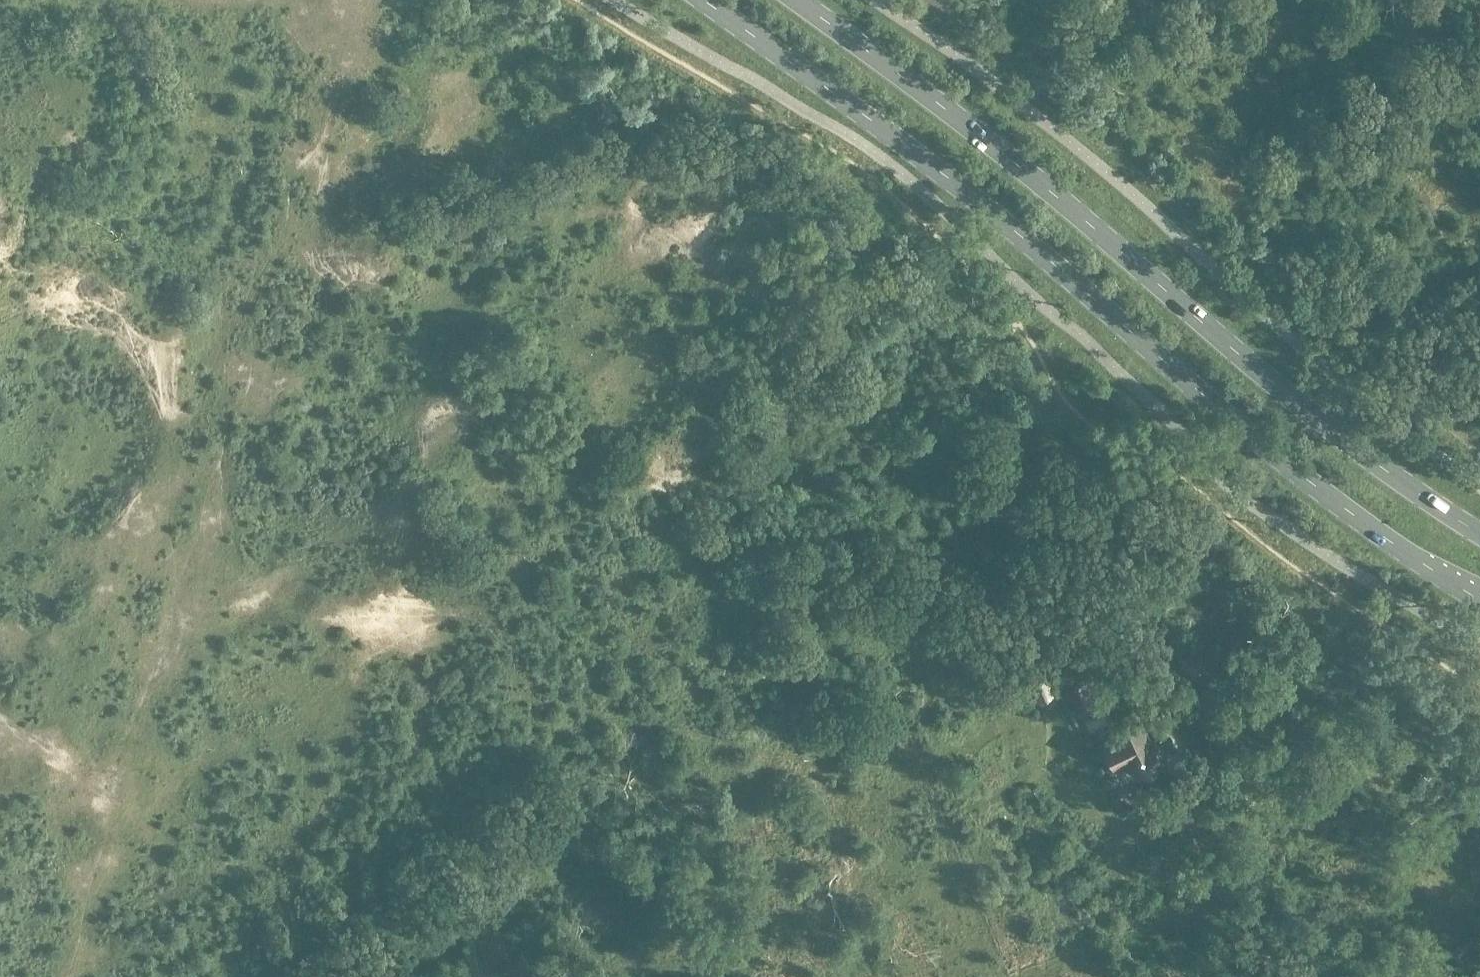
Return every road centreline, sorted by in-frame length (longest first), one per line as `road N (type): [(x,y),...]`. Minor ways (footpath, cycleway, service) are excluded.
road 1 (primary): [(706,0),(905,144),(1331,498),(1479,600)]
road 2 (primary): [(1479,532),(1380,465),(939,100),(798,0)]
road 3 (track): [(1189,806),(1226,910),(1290,976)]

